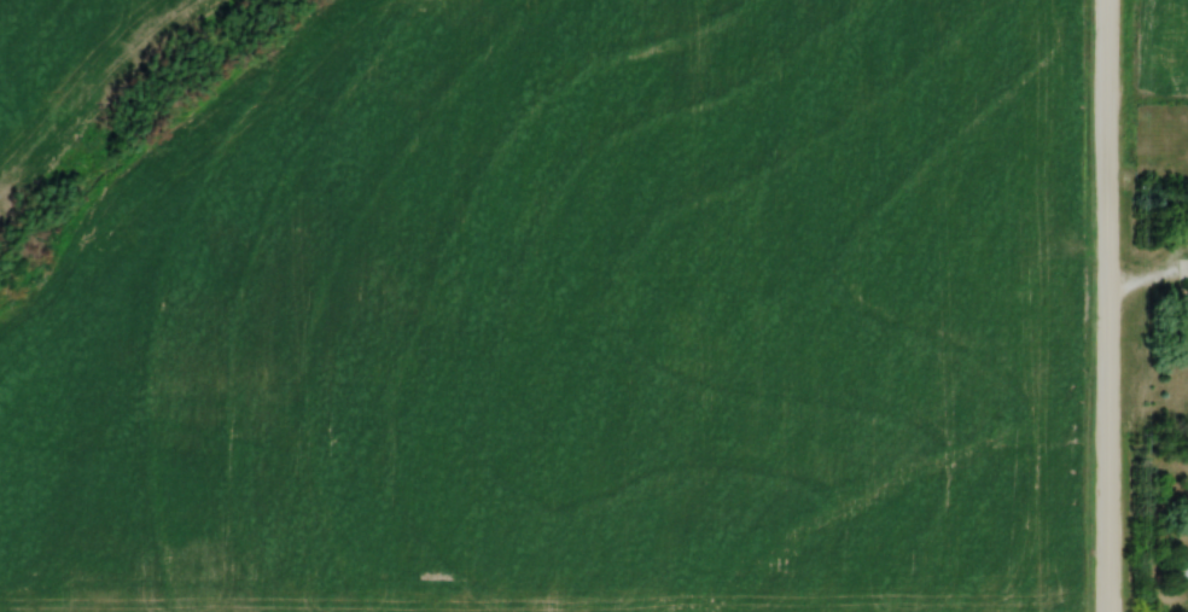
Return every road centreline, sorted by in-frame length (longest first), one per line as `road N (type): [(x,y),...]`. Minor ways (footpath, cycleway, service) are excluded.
road 1 (residential): [(1107,611),(1107,0)]

